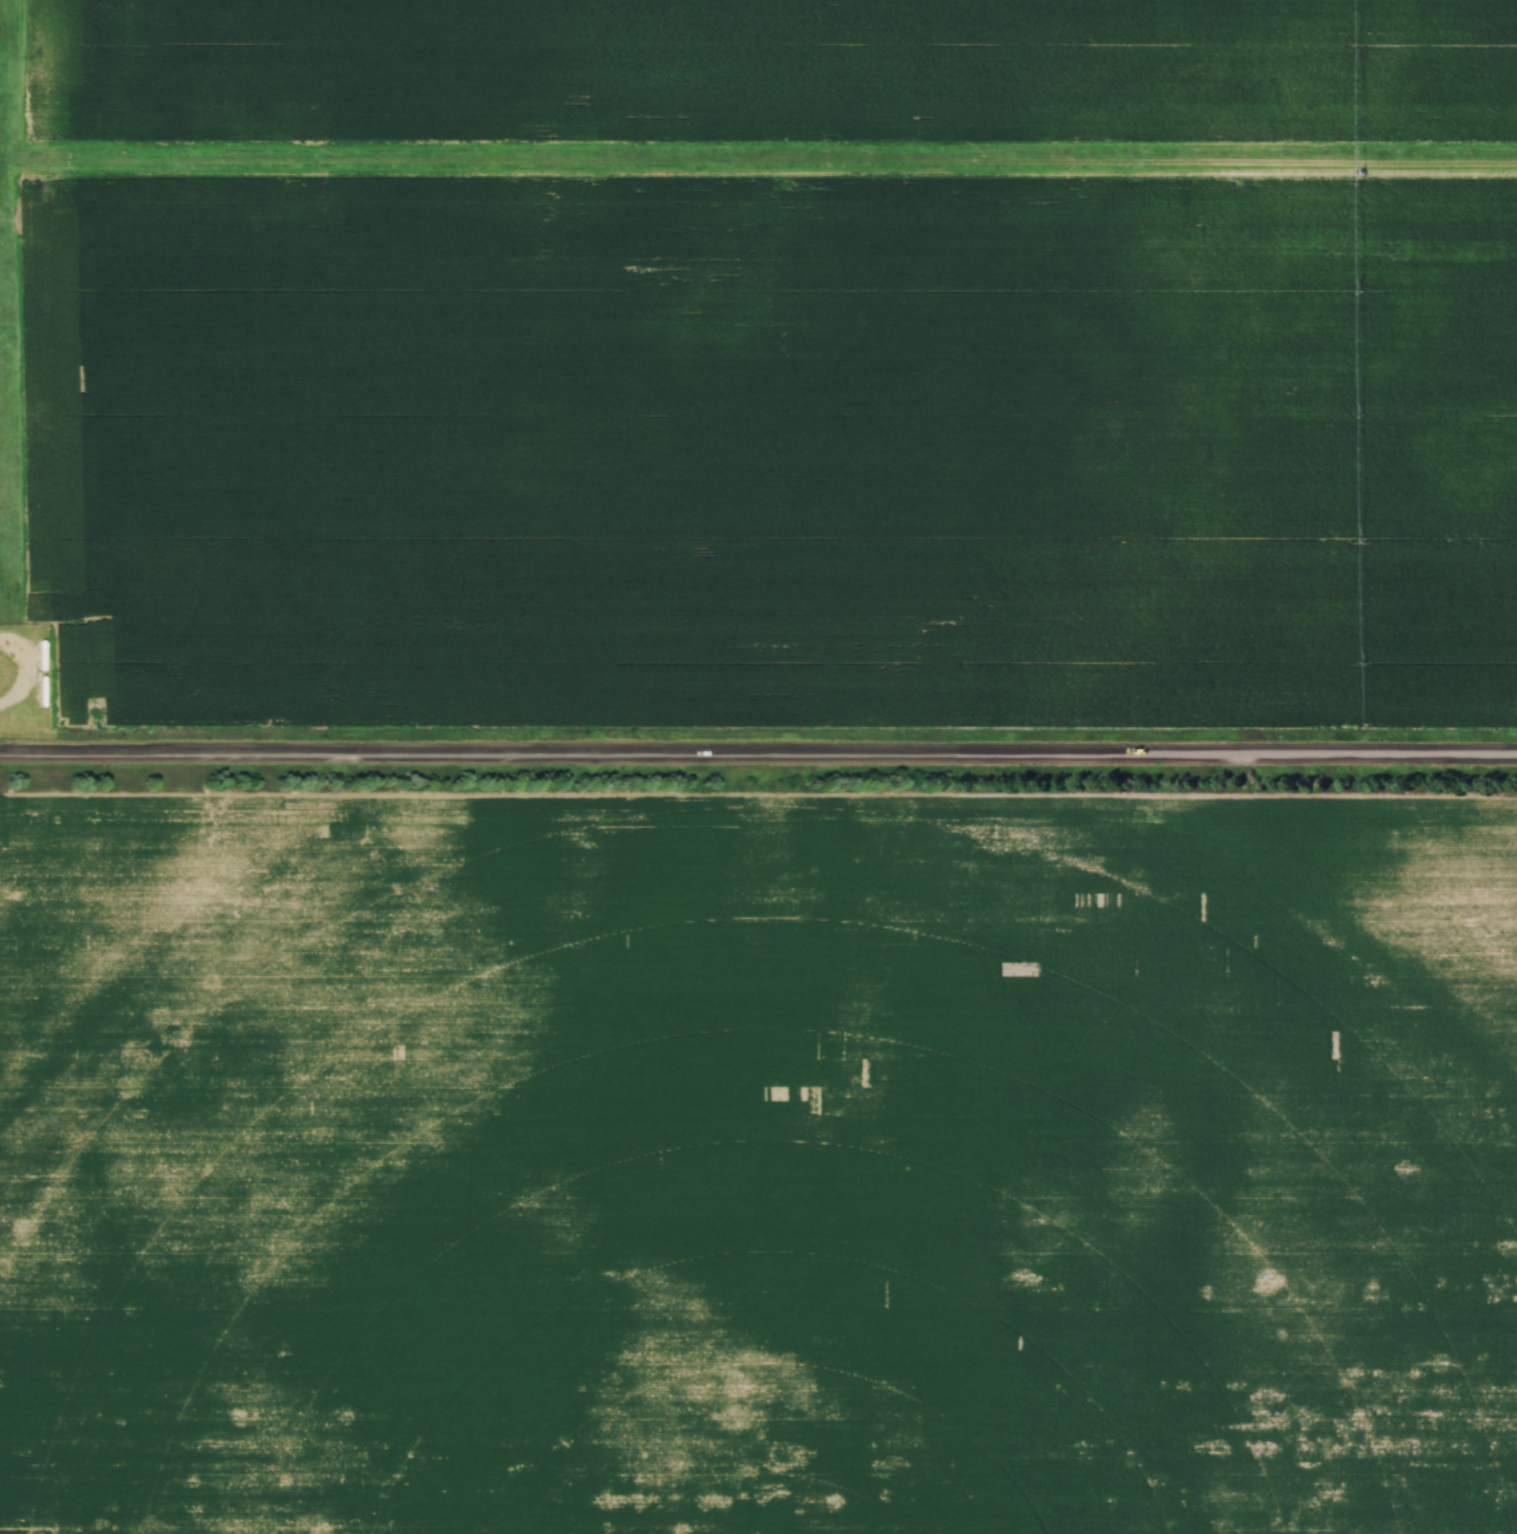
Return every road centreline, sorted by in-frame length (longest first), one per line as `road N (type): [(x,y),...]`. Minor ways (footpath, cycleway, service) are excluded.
road 1 (residential): [(0,759),(1516,758)]

